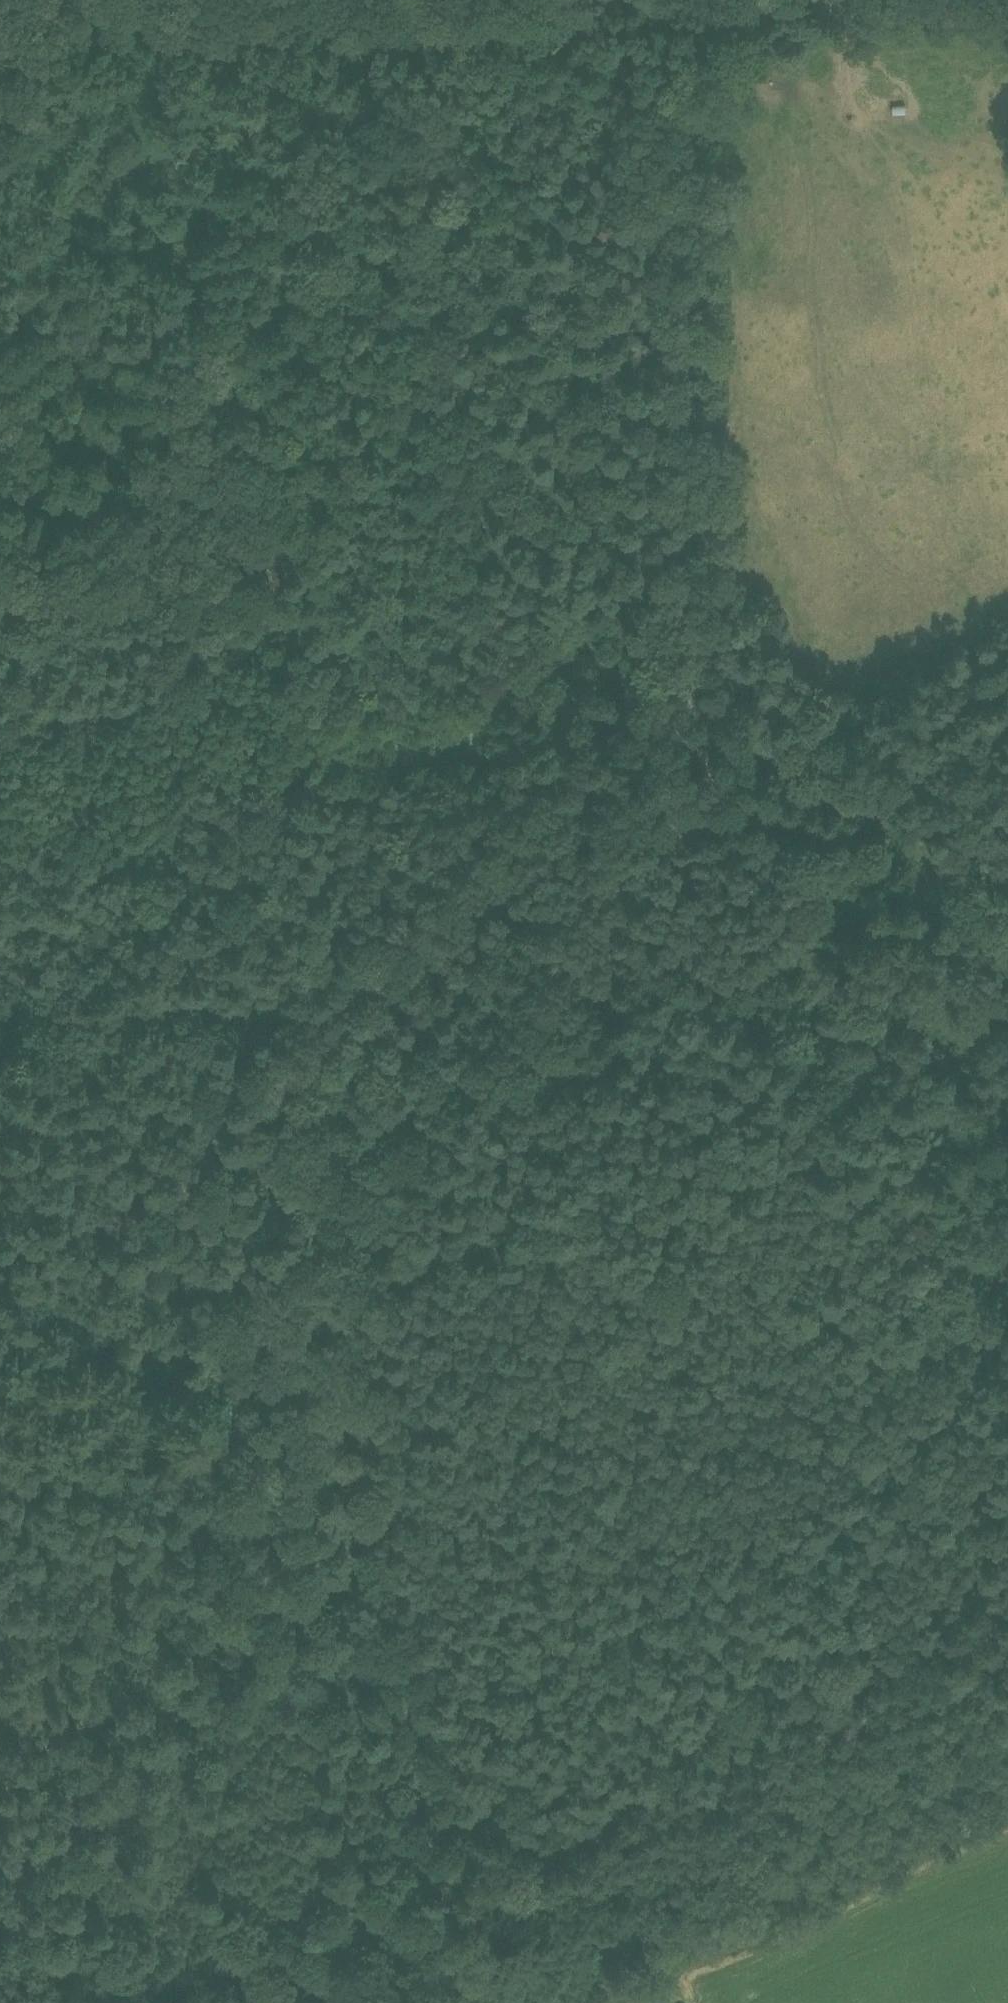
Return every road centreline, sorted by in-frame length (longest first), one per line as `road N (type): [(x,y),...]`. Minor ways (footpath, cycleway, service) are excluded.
road 1 (track): [(704,31),(0,70)]
road 2 (track): [(698,787),(850,829),(1007,946)]

